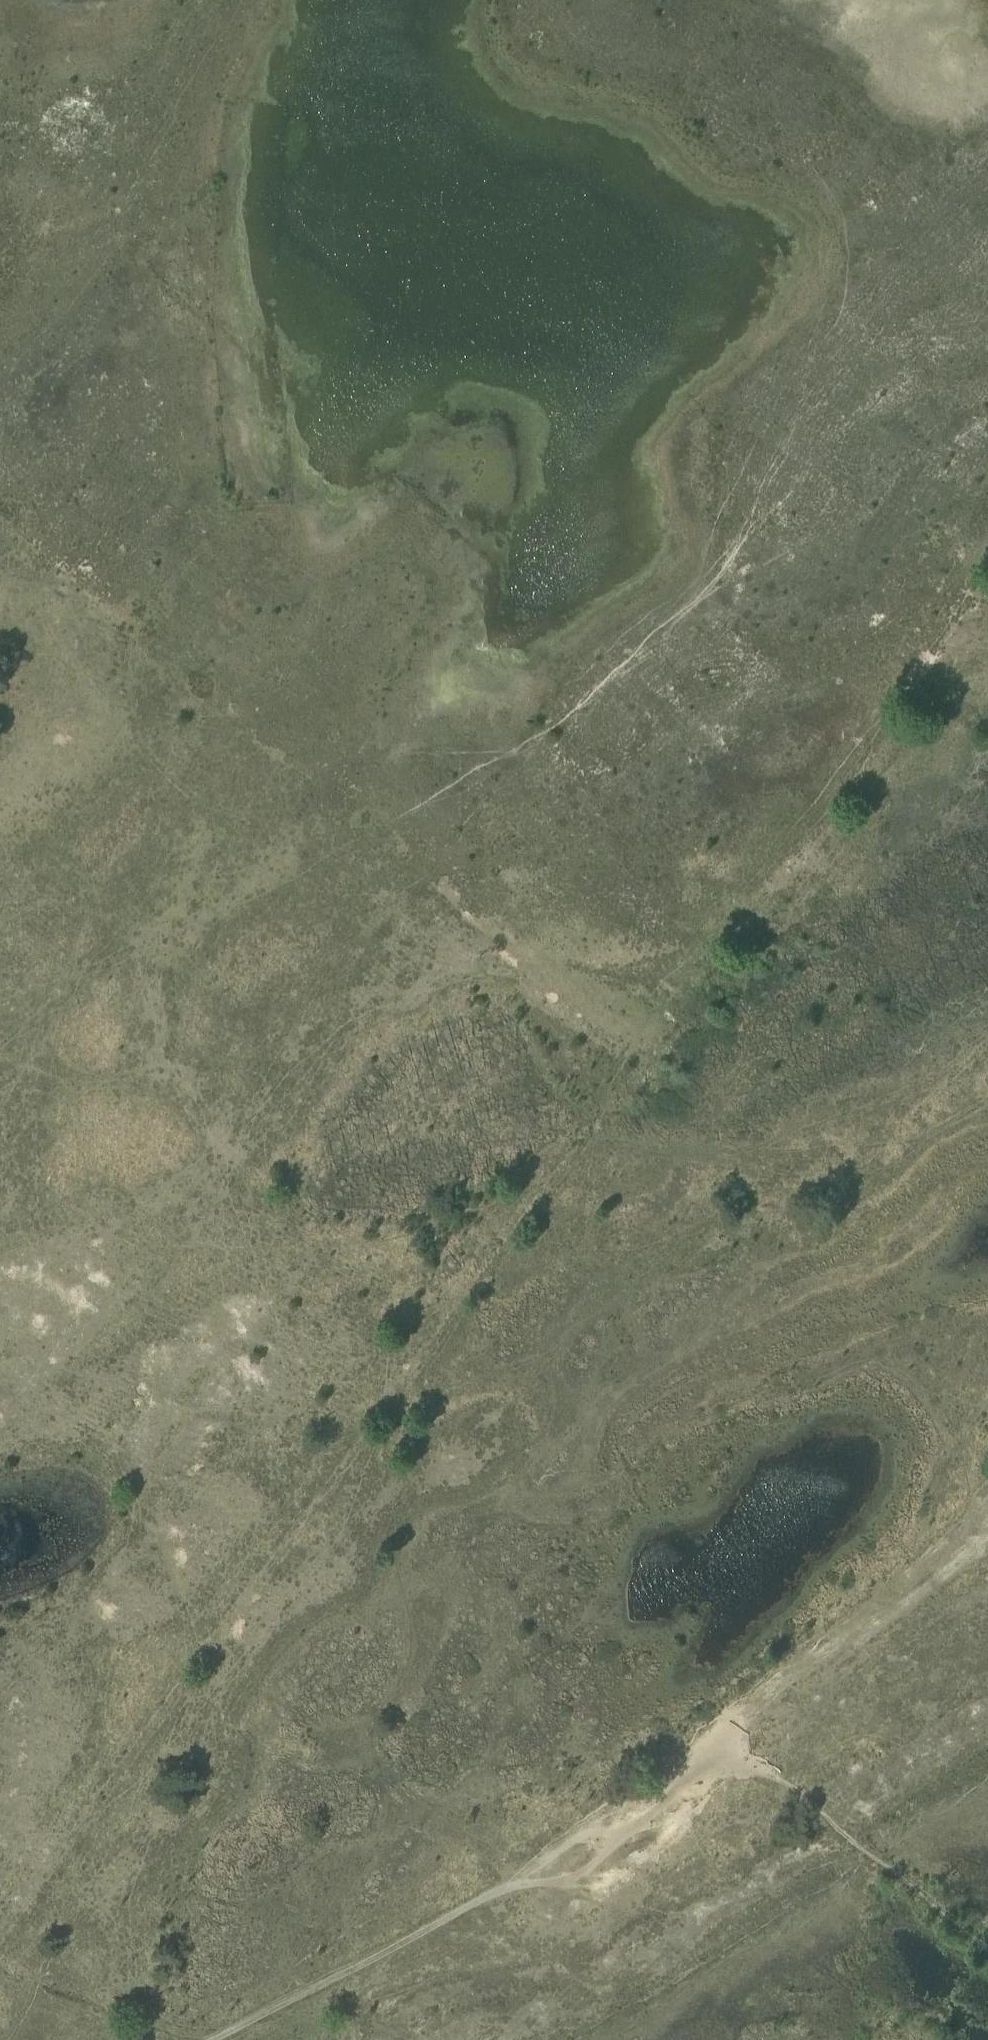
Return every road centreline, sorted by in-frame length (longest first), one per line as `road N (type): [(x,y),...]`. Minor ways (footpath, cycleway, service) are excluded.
road 1 (track): [(214,2039),(501,1891)]

